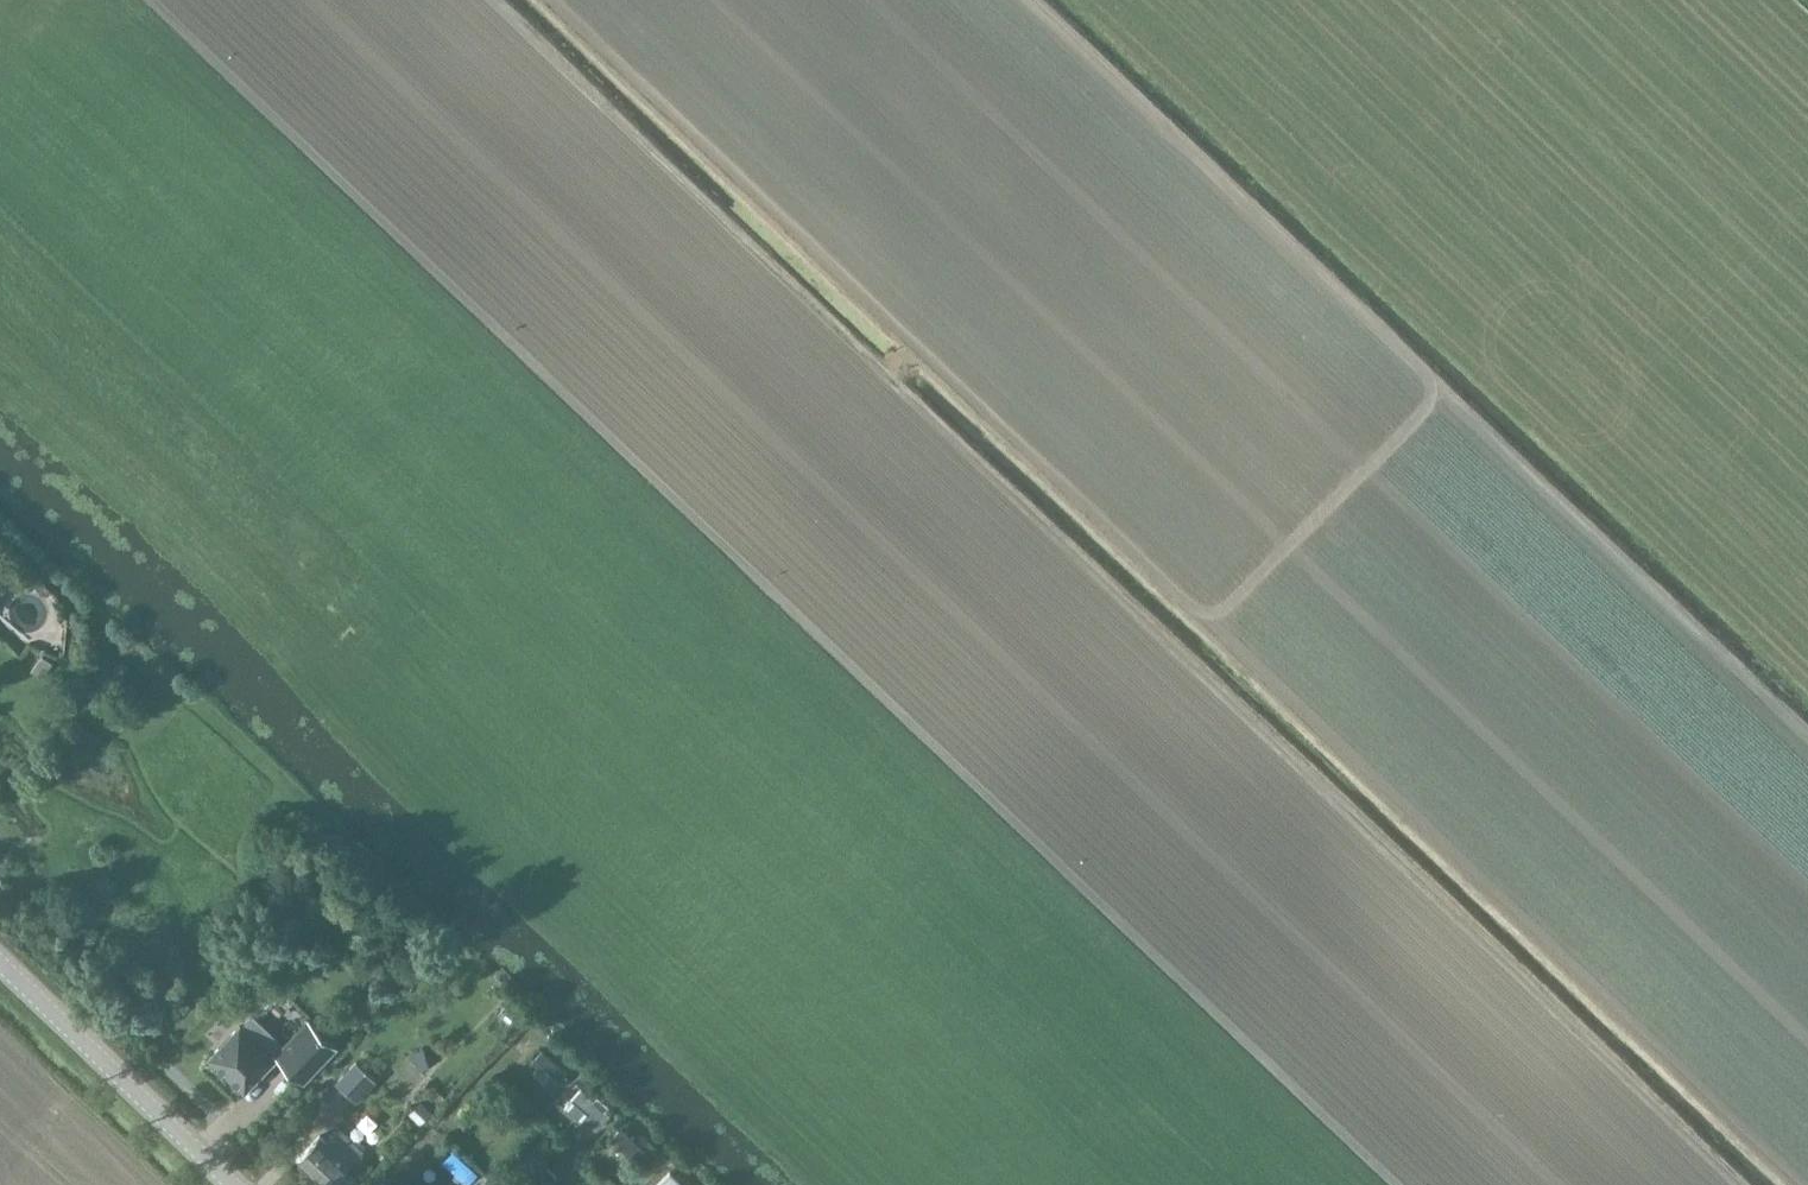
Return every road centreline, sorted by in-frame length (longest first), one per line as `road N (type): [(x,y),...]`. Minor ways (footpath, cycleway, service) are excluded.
road 1 (tertiary): [(239,1184),(0,957)]

